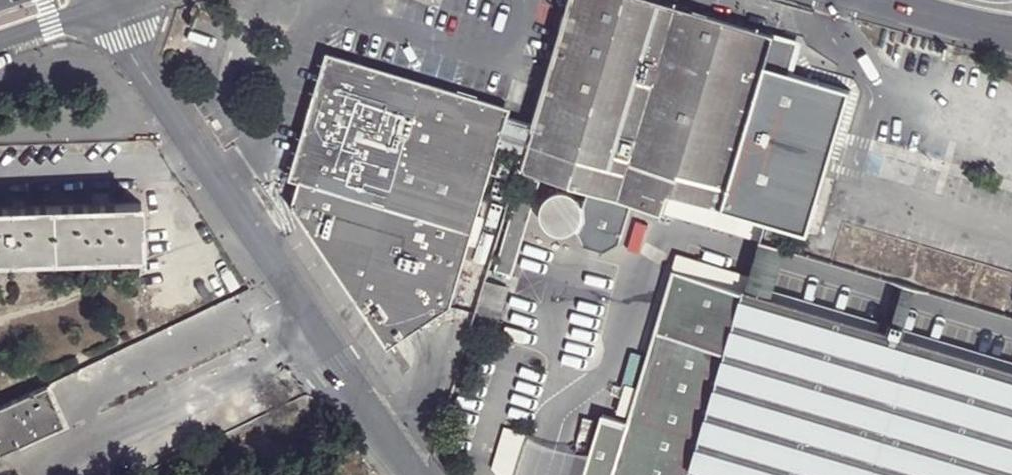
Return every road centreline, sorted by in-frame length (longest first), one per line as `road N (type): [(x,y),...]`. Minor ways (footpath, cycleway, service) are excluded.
road 1 (residential): [(112,7),(123,42),(422,474)]
road 2 (tertiary): [(870,0),(989,31)]

